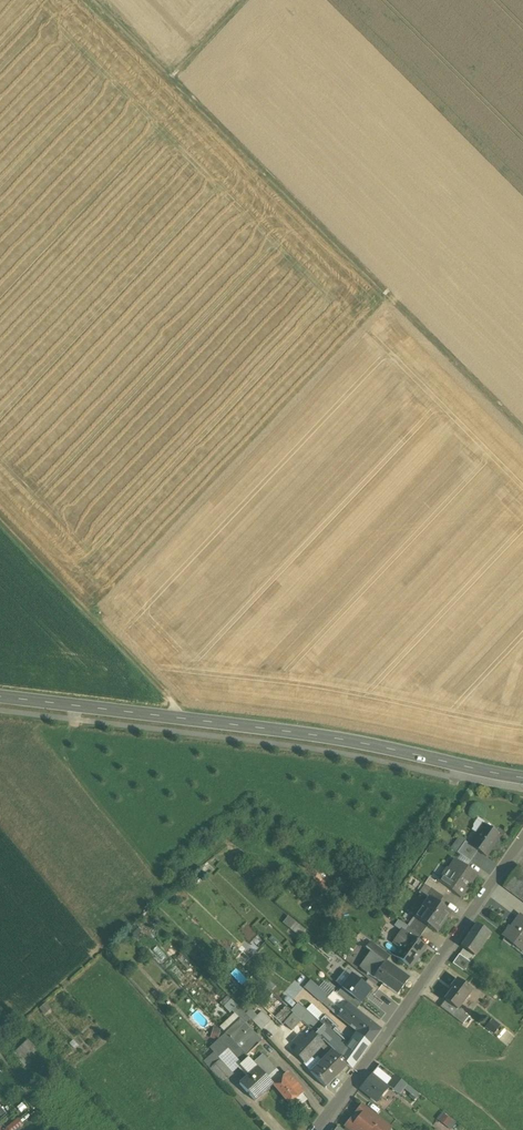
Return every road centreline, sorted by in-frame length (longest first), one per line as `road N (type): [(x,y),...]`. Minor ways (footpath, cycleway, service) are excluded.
road 1 (track): [(522,426),(99,0)]
road 2 (secondary): [(0,697),(300,734),(522,777)]
road 3 (residential): [(320,1129),(522,838)]
road 4 (track): [(178,731),(166,693),(0,521)]

